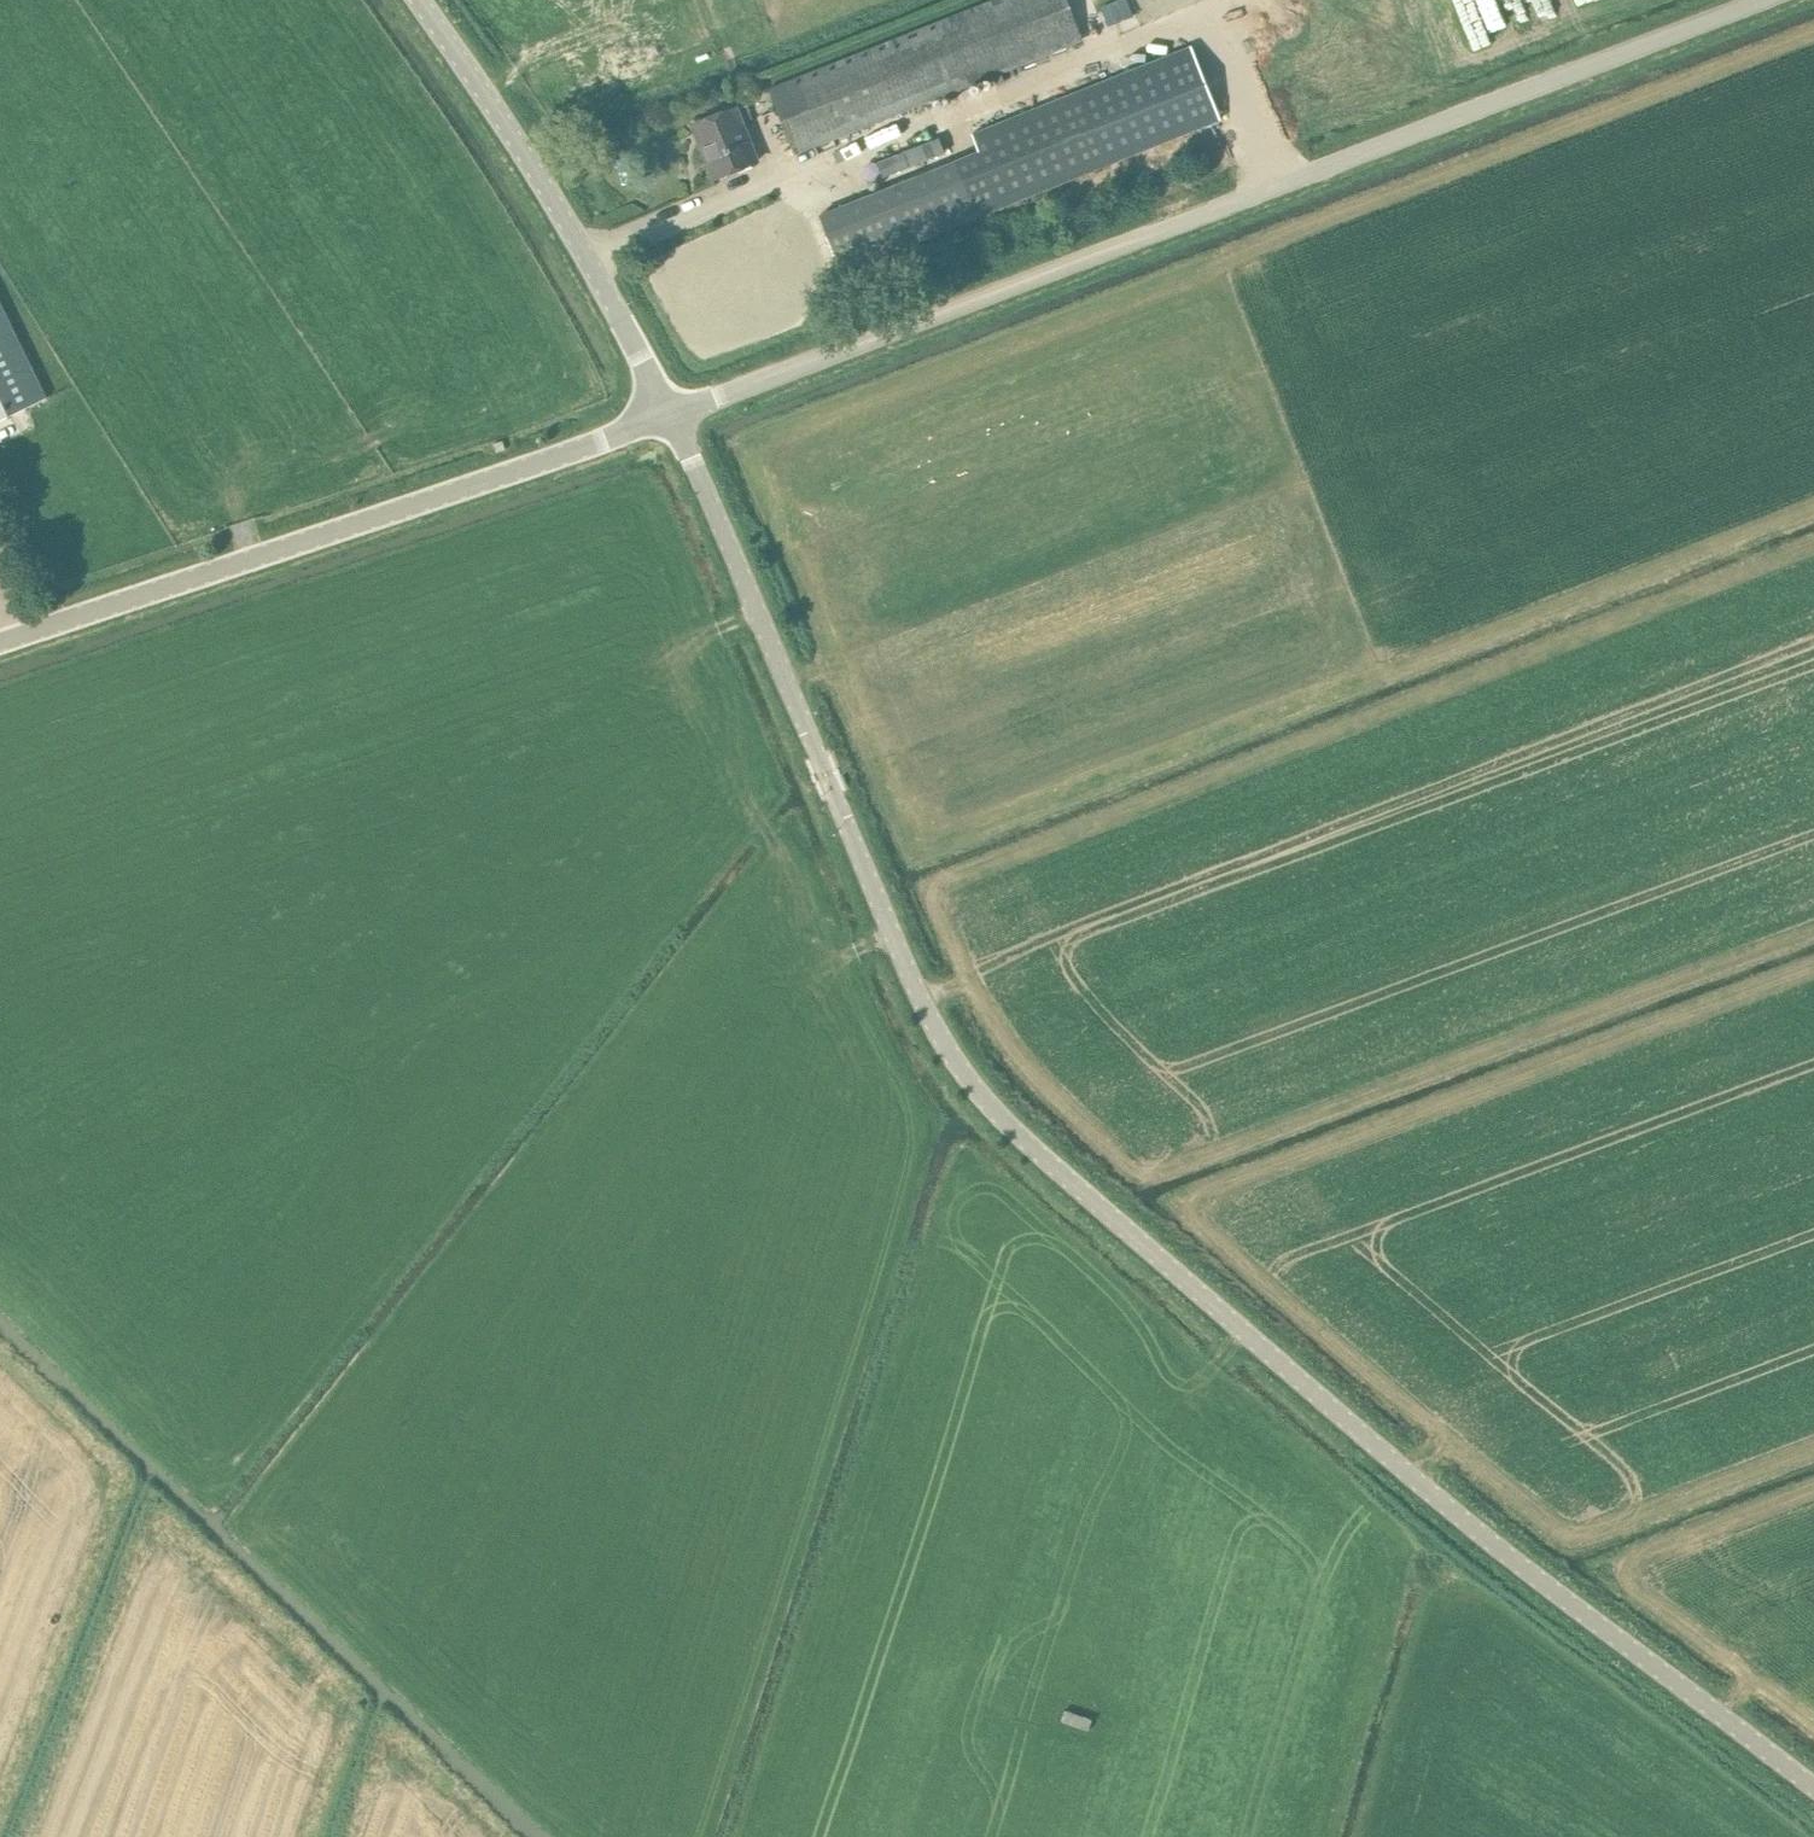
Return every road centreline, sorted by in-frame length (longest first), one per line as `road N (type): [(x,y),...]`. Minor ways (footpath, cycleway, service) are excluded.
road 1 (unclassified): [(1813,1788),(1556,1593),(1129,1239),(1014,1123),(913,983),(667,416)]
road 2 (unclassified): [(667,416),(1760,0)]
road 3 (unclassified): [(0,641),(667,416)]
road 4 (unclassified): [(667,416),(538,174),(418,0)]

